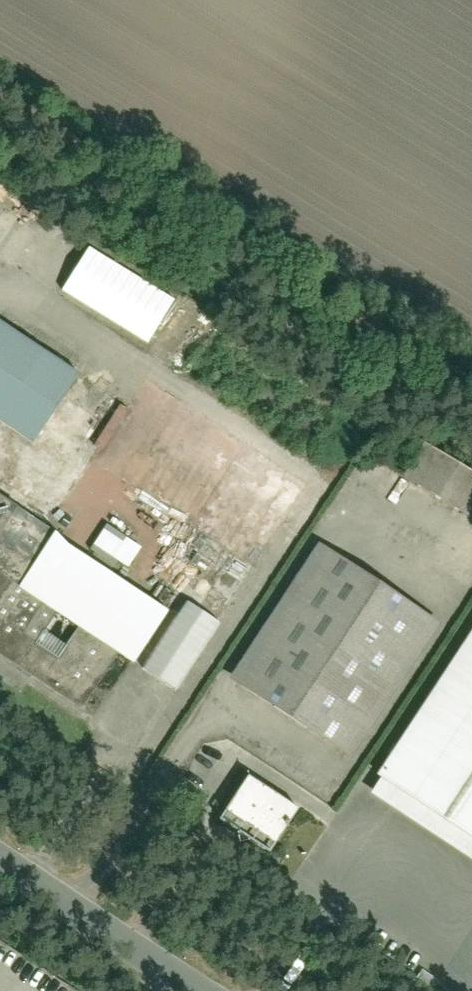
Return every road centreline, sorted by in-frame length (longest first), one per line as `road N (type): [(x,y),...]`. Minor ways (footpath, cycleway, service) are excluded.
road 1 (residential): [(0,856),(208,990)]

